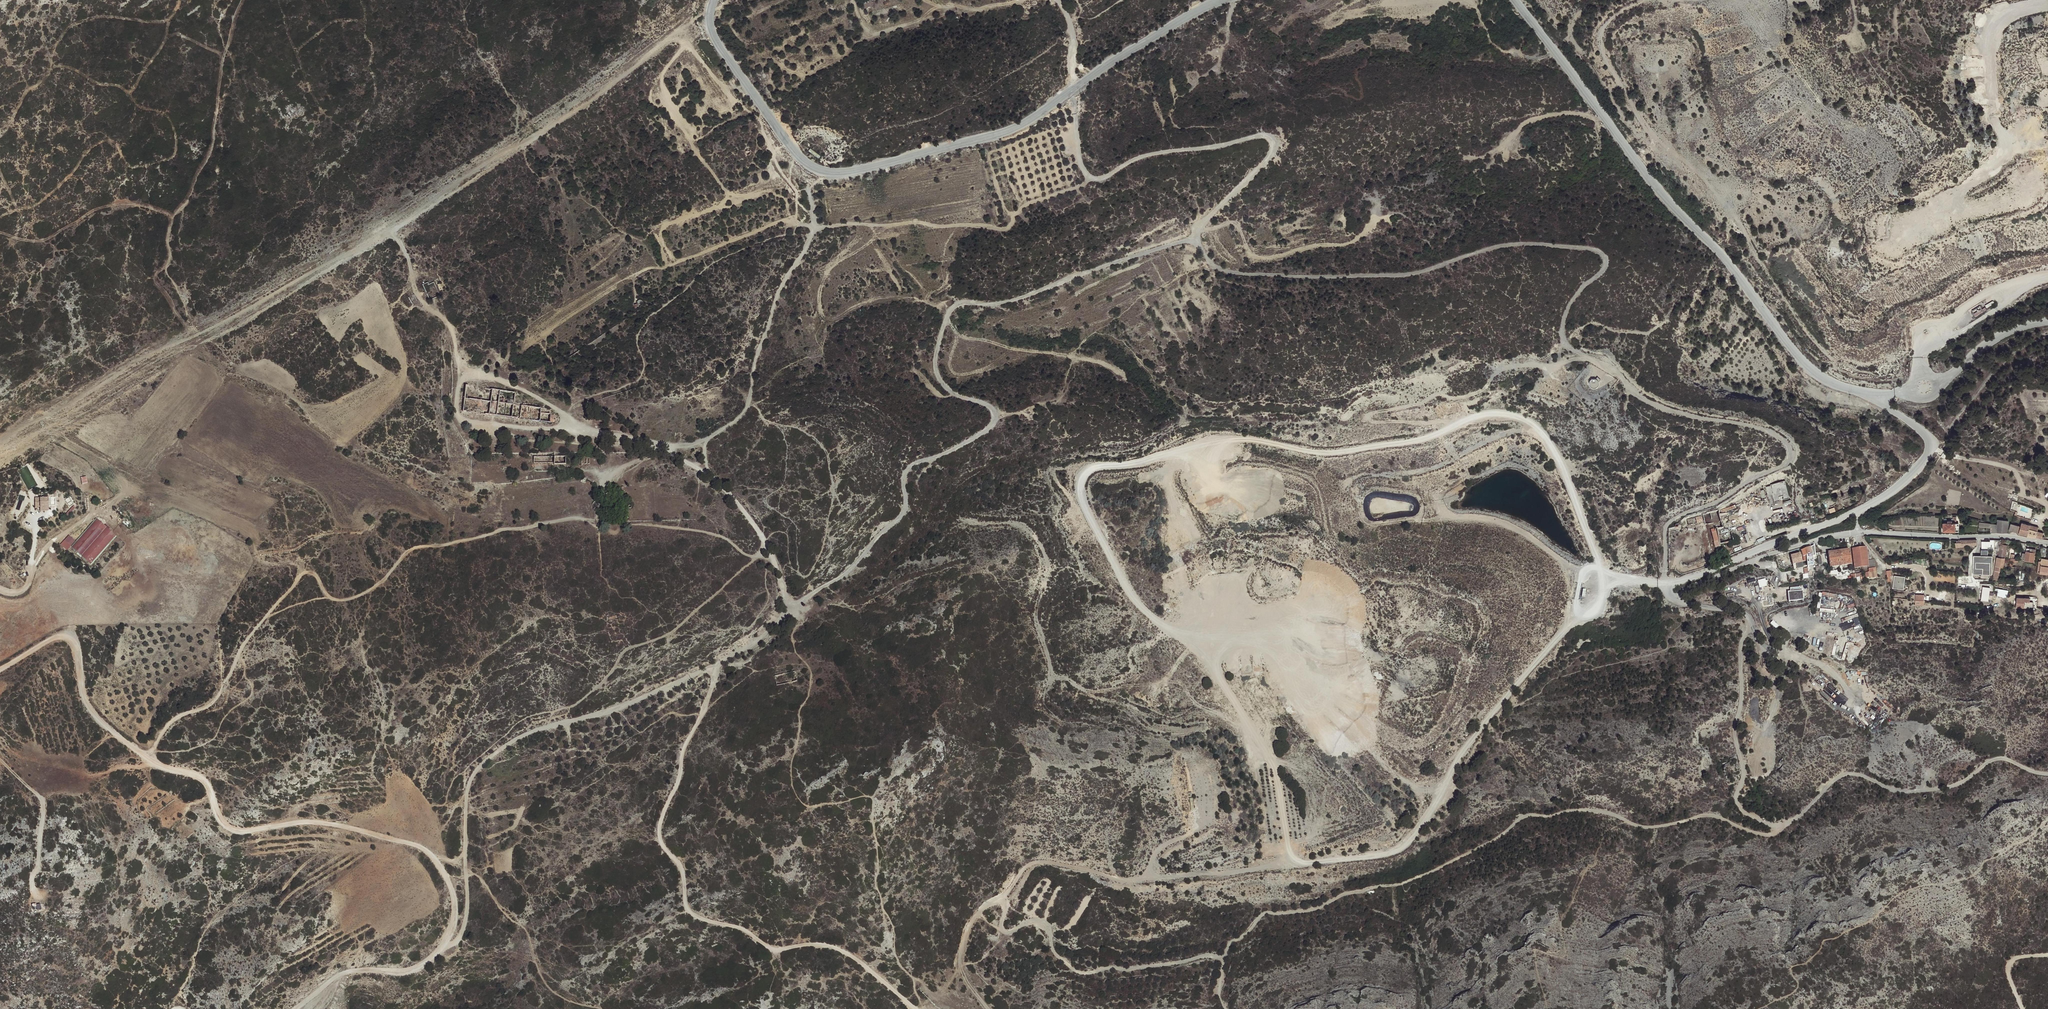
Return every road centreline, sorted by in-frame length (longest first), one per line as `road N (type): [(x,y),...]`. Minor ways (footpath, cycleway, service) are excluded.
road 1 (track): [(1075,88),(1089,178),(1146,155),(1270,139),(1266,162),(1199,232),(1203,251),(1225,270),(1413,274),(1505,244),(1602,252),(1605,269),(1566,311),(1565,345),(1614,370),(1642,398),(1778,432),(1794,450),(1787,467),(1754,475),(1725,500),(1667,523),(1666,584)]
road 2 (track): [(2047,775),(2003,757),(1965,783),(1924,791),(1842,773),(1773,832),(1704,813),(1636,827),(1602,804),(1527,814),(1503,834),(1384,887),(1306,913),(1266,916),(1220,954),(1086,973),(1055,953),(1041,921),(1007,932),(1005,897),(984,907),(963,942),(960,965),(988,1008)]
road 3 (track): [(150,761),(175,720),(219,693),(243,645),(300,575),(314,574),(328,596),(347,599),(373,588),(417,548),(568,519),(607,522),(608,479),(616,472),(692,444),(746,413),(781,288),(815,231),(809,188),(824,172)]
road 4 (track): [(438,954),(465,926),(466,797),(477,768),(533,729),(707,670),(714,681),(706,710),(684,747),(660,829),(682,868),(689,910),(773,949),(838,948),(914,1008)]
road 5 (track): [(294,1008),(346,973),(404,971),(438,954),(455,916),(434,858),(419,845),(315,821),(230,828),(202,779),(150,761),(92,711),(70,640),(56,638),(0,671)]
road 6 (track): [(1198,236),(1009,303),(963,302),(947,314),(936,355),(939,382),(992,408),(993,425),(911,464),(898,521),(854,566),(713,673)]
road 7 (unclassified): [(716,0),(711,34),(767,117),(807,164),(837,173),(1010,132),(1215,0)]
road 8 (unclassified): [(1515,0),(1663,197),(1711,243),(1800,357),(1819,376),(1864,394)]
road 9 (unclassified): [(1864,394),(1931,440),(1918,468),(1857,513),(1666,584),(1685,597),(1790,549)]
road 10 (track): [(719,483),(651,444),(582,430),(494,377),(464,379),(458,388),(462,420),(558,428)]
road 11 (track): [(975,524),(1026,529),(1038,543),(1046,568),(1035,614),(1053,676),(1084,692),(1168,684),(1224,720),(1245,722)]
road 12 (track): [(0,235),(49,239),(112,204),(147,204),(171,216),(170,277),(197,333)]
road 13 (residential): [(1790,549),(1858,531),(2047,544)]
road 14 (track): [(791,607),(768,545),(707,469),(711,436)]
road 15 (track): [(468,378),(454,332),(420,298),(389,228)]
road 16 (track): [(2042,0),(2004,17),(1995,43),(1996,105),(2012,143)]
road 17 (track): [(0,758),(44,802),(34,890)]
road 18 (track): [(1926,352),(1933,336),(1976,301),(2047,276)]
road 19 (unclassified): [(1935,386),(2005,333),(2047,321)]

